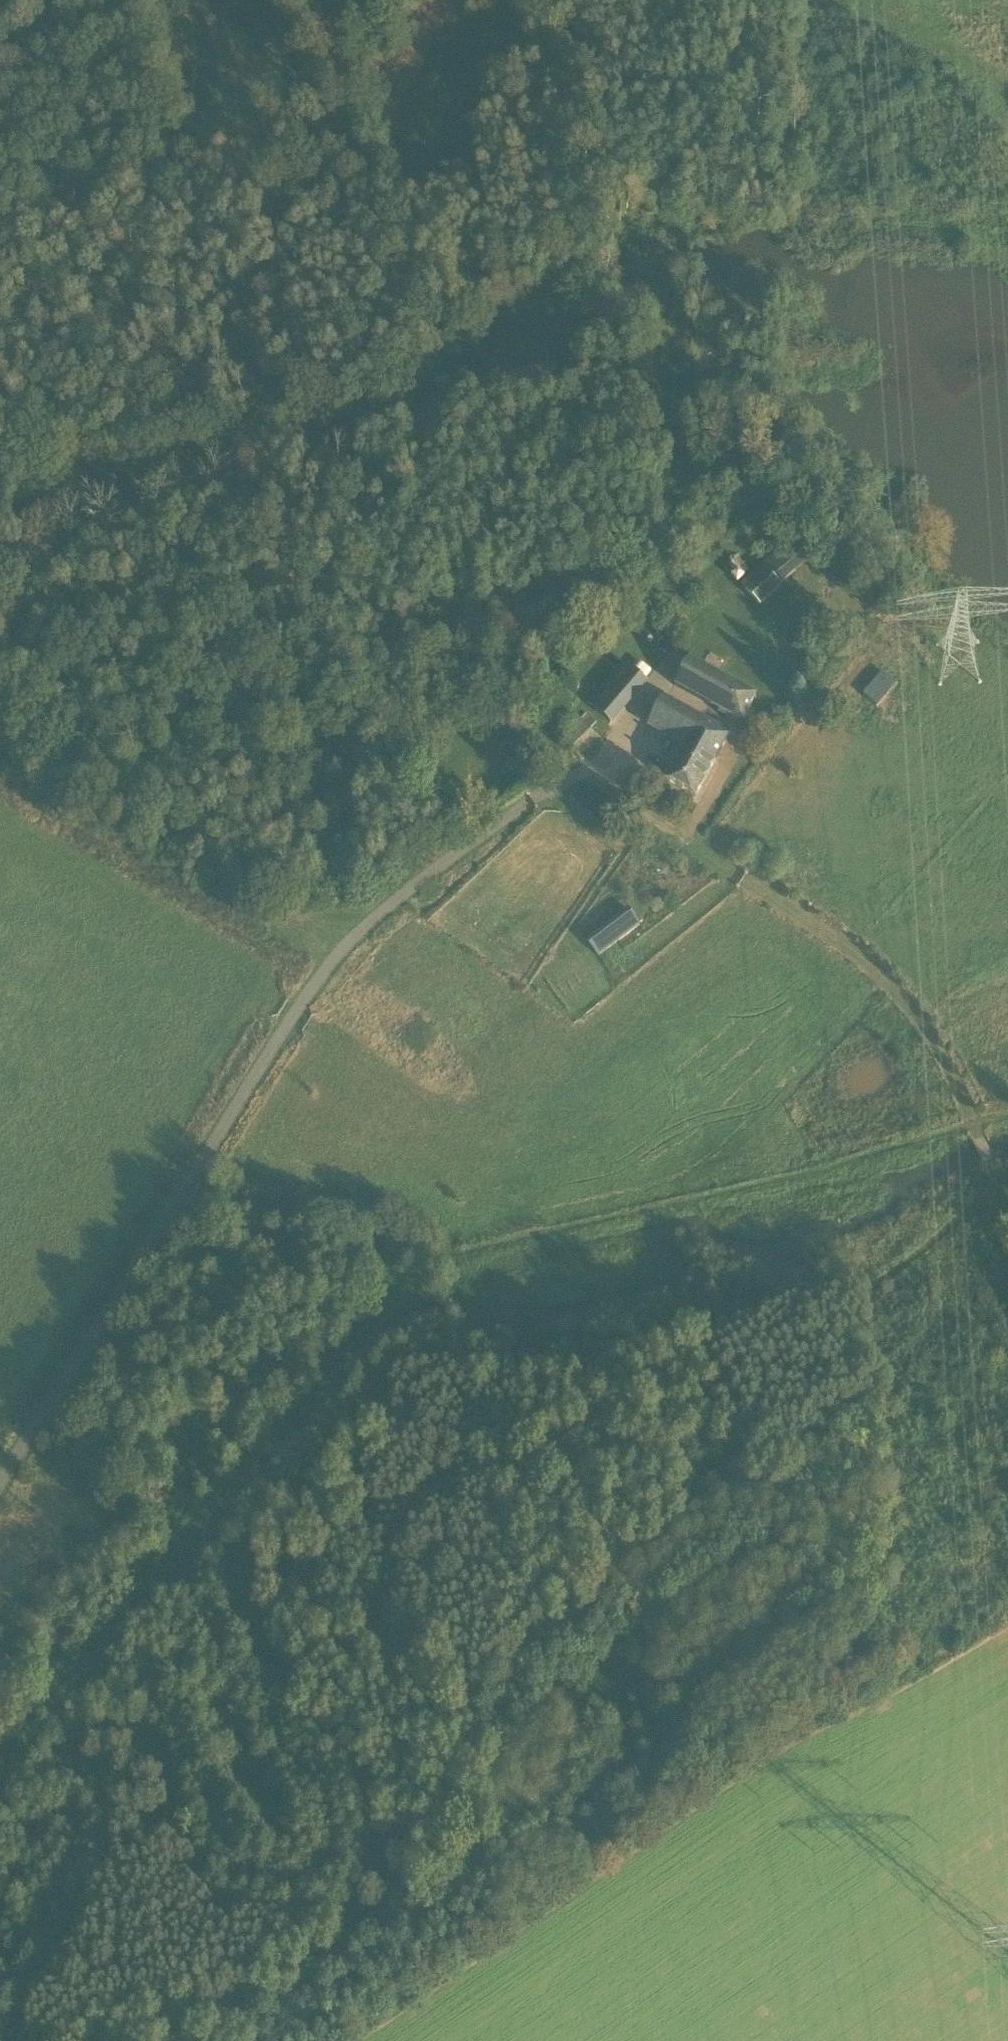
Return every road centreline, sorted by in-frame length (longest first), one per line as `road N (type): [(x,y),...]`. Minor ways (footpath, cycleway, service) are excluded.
road 1 (track): [(1007,1205),(908,1010),(828,940),(642,819),(593,773),(494,827),(335,960),(0,1491)]

